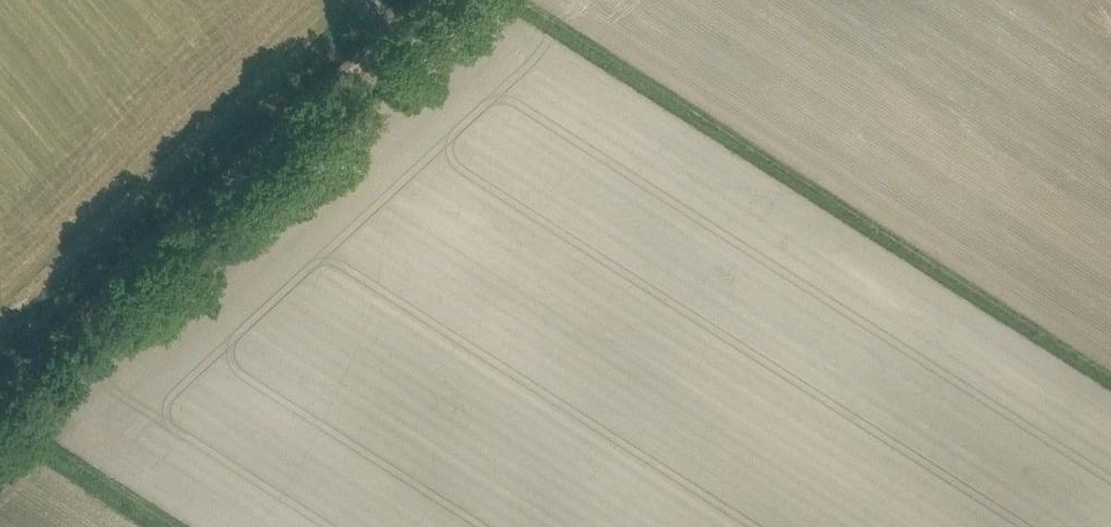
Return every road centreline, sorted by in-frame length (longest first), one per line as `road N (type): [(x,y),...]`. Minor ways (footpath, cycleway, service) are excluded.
road 1 (track): [(0,398),(426,0)]

